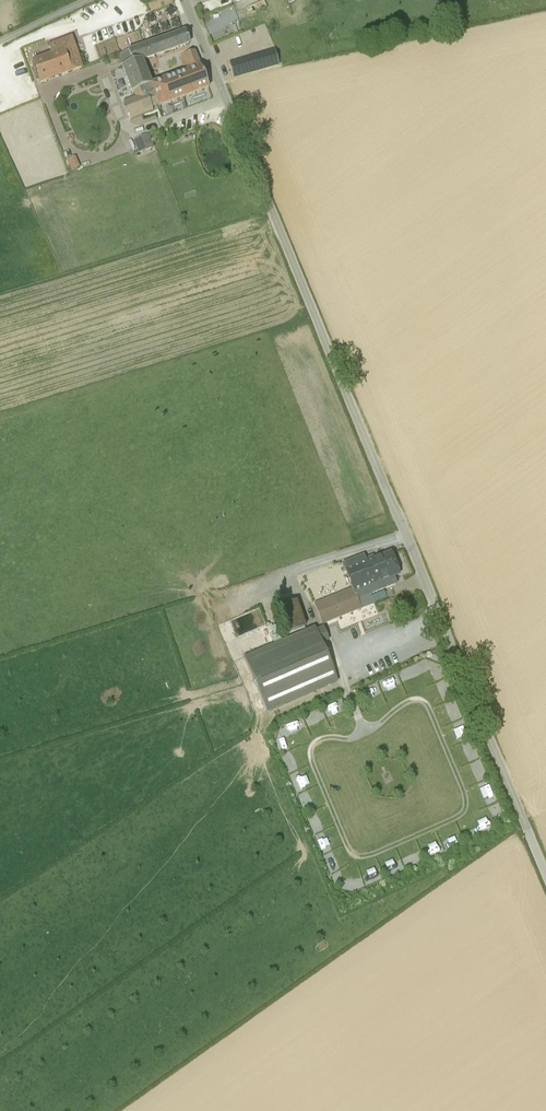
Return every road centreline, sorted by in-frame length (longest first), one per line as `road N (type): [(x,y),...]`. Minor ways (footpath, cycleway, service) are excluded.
road 1 (unclassified): [(545,874),(185,0)]

